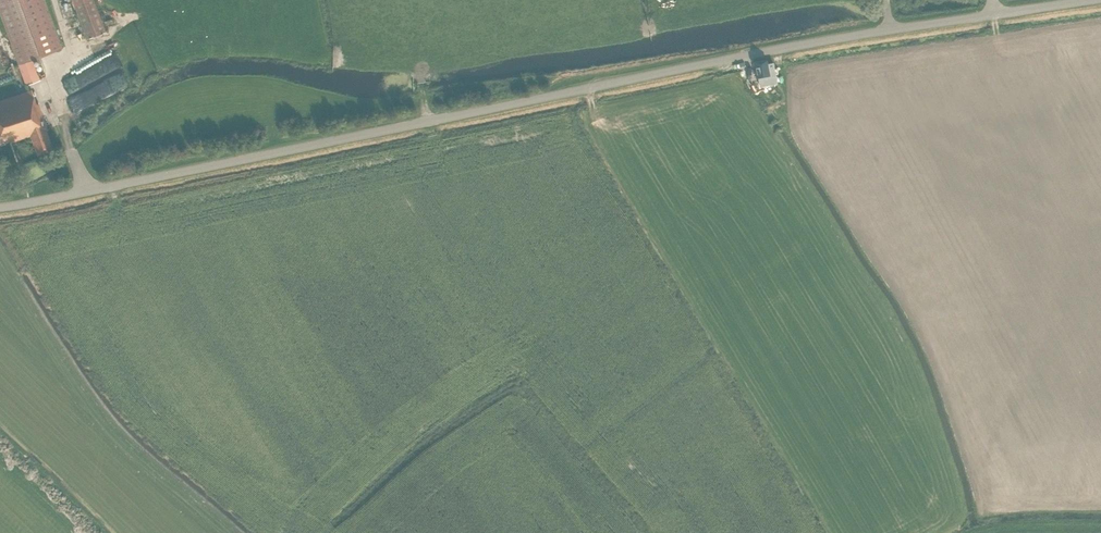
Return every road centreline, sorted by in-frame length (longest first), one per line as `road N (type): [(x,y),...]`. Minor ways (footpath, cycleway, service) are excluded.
road 1 (tertiary): [(0,207),(730,59),(998,13)]

